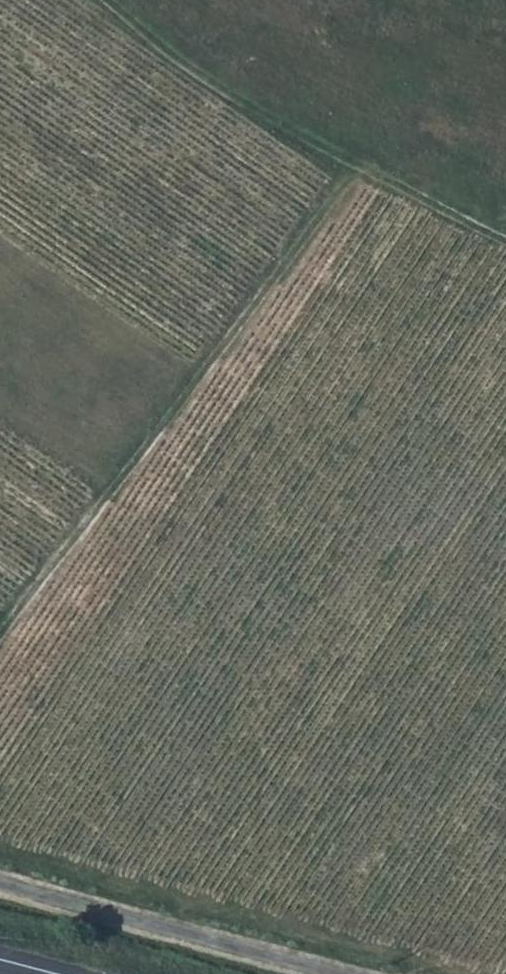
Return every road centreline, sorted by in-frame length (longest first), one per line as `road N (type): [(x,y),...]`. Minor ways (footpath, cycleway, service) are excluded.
road 1 (track): [(0,638),(364,169)]
road 2 (track): [(110,0),(210,84),(505,242)]
road 3 (unclassified): [(351,973),(0,883)]

